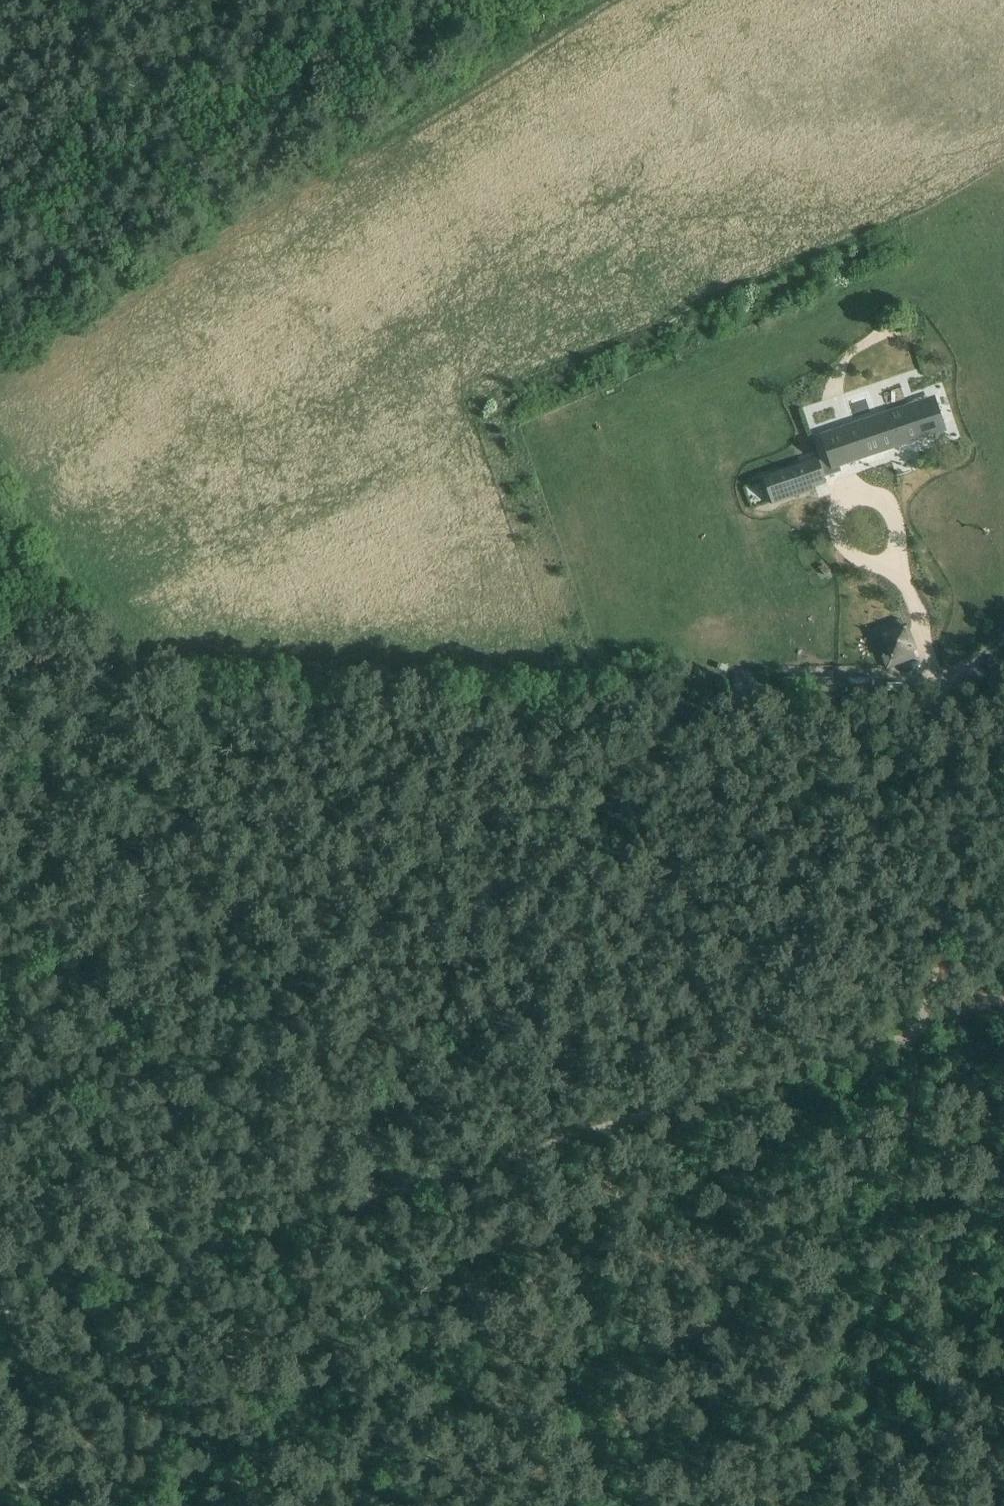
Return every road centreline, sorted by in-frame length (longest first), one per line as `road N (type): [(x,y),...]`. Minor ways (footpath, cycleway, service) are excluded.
road 1 (track): [(900,1044),(501,1169),(334,1209),(178,1271),(0,1326)]
road 2 (track): [(1003,988),(972,992),(953,963),(952,753),(940,694)]

